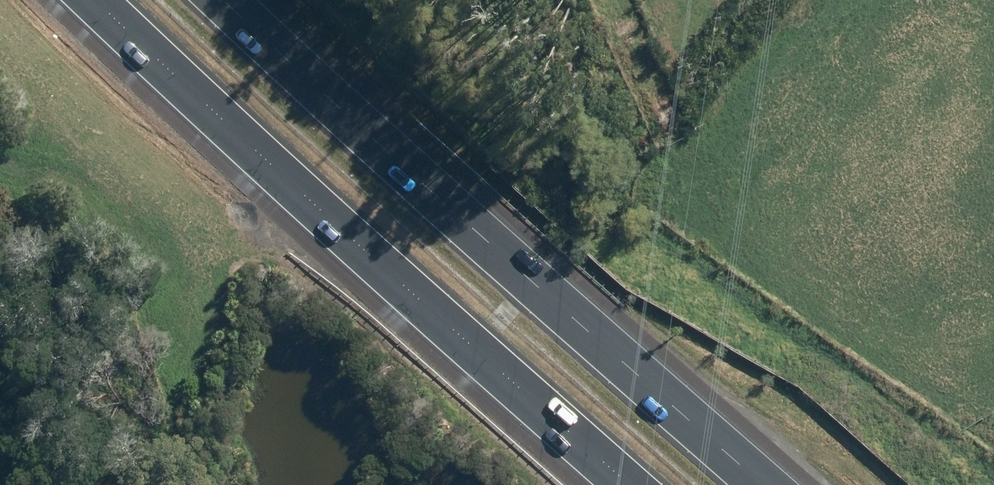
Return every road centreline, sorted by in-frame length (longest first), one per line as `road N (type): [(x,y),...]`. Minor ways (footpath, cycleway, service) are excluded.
road 1 (motorway): [(207,0),(736,484)]
road 2 (motorway): [(638,484),(123,0)]

